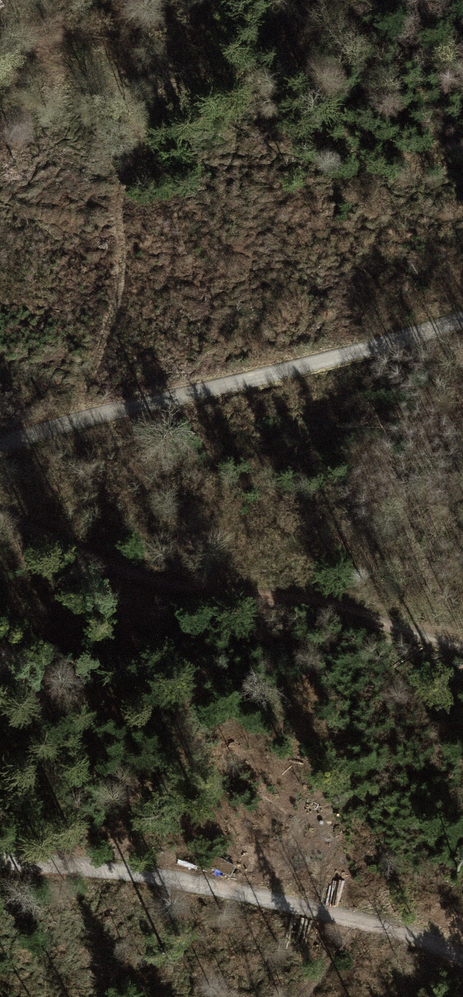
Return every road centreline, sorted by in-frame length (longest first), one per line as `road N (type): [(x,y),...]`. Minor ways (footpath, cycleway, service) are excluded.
road 1 (track): [(72,425),(117,298),(120,198),(149,113),(136,96),(0,26)]
road 2 (track): [(0,515),(170,584),(315,601),(462,646)]
road 3 (track): [(0,446),(462,319)]
road 4 (track): [(462,957),(405,933),(270,901),(117,870),(0,858)]

